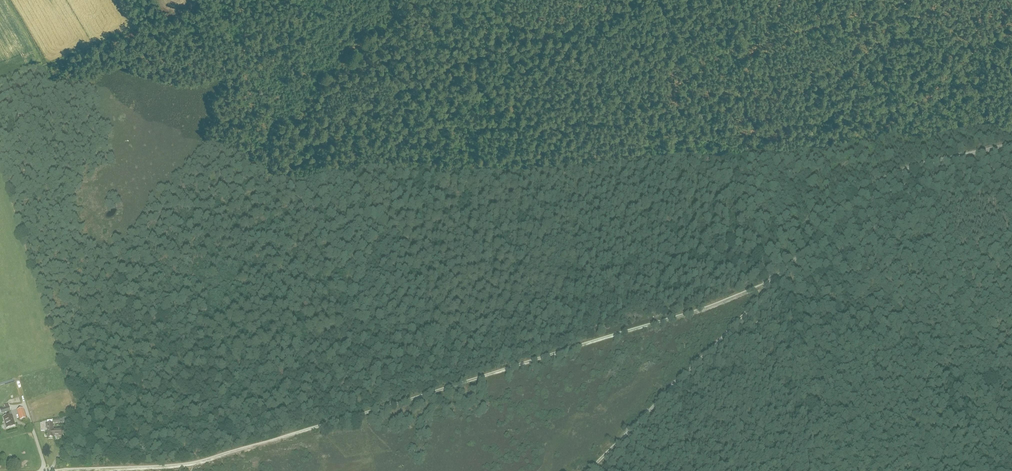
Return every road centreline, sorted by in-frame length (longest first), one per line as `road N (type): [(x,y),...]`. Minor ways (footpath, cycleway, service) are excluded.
road 1 (track): [(57,470),(210,460),(774,283)]
road 2 (track): [(1011,144),(886,177),(778,278)]
road 3 (track): [(774,283),(590,470)]

